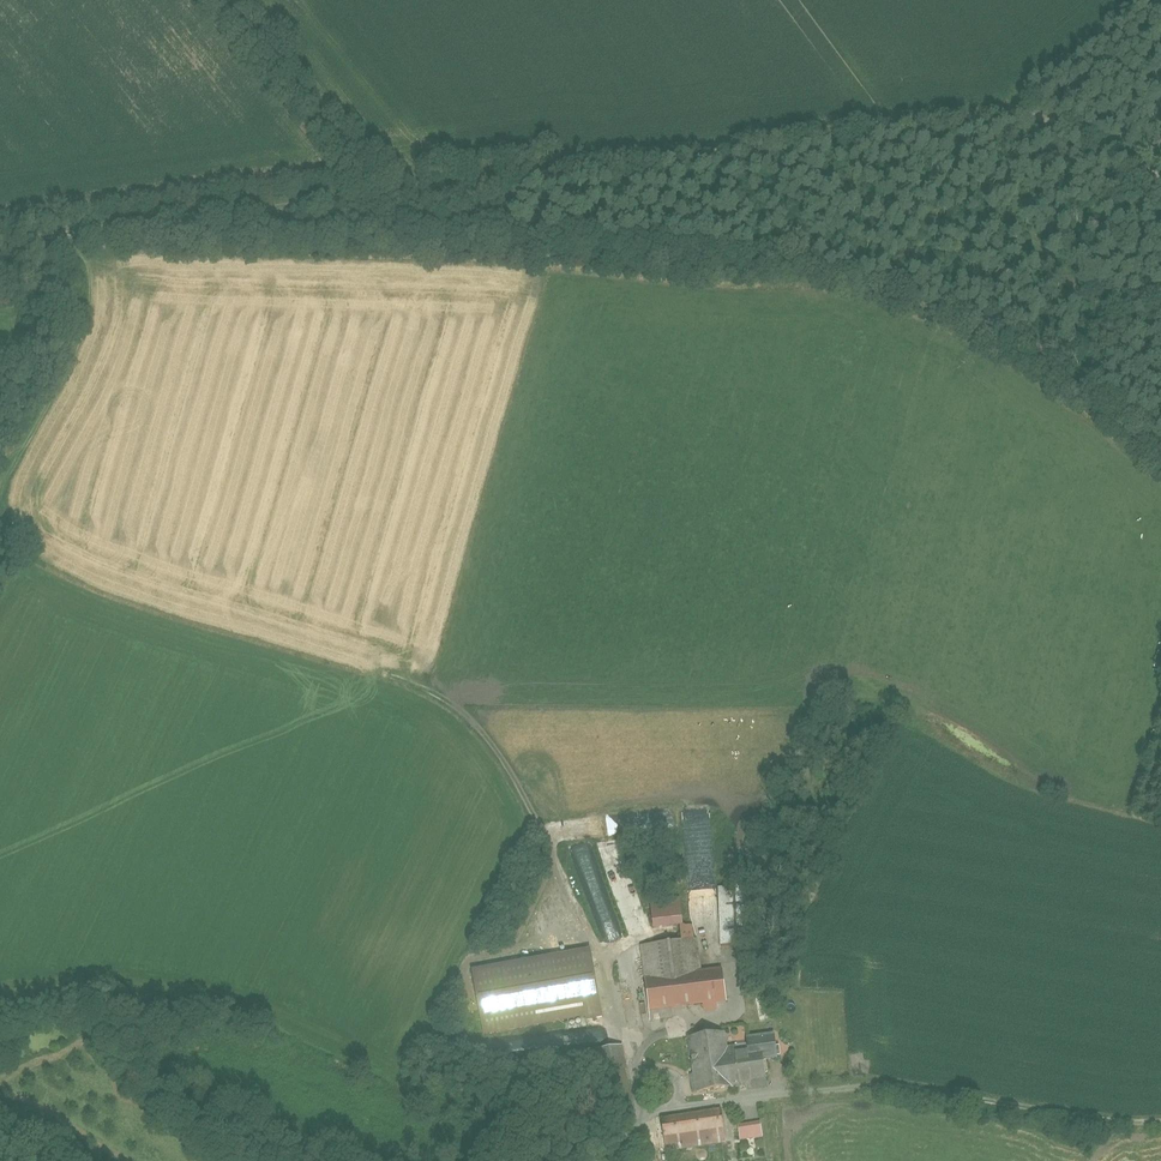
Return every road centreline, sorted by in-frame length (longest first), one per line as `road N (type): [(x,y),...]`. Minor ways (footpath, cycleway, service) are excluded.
road 1 (track): [(0,246),(1011,114),(1086,132),(1160,173)]

